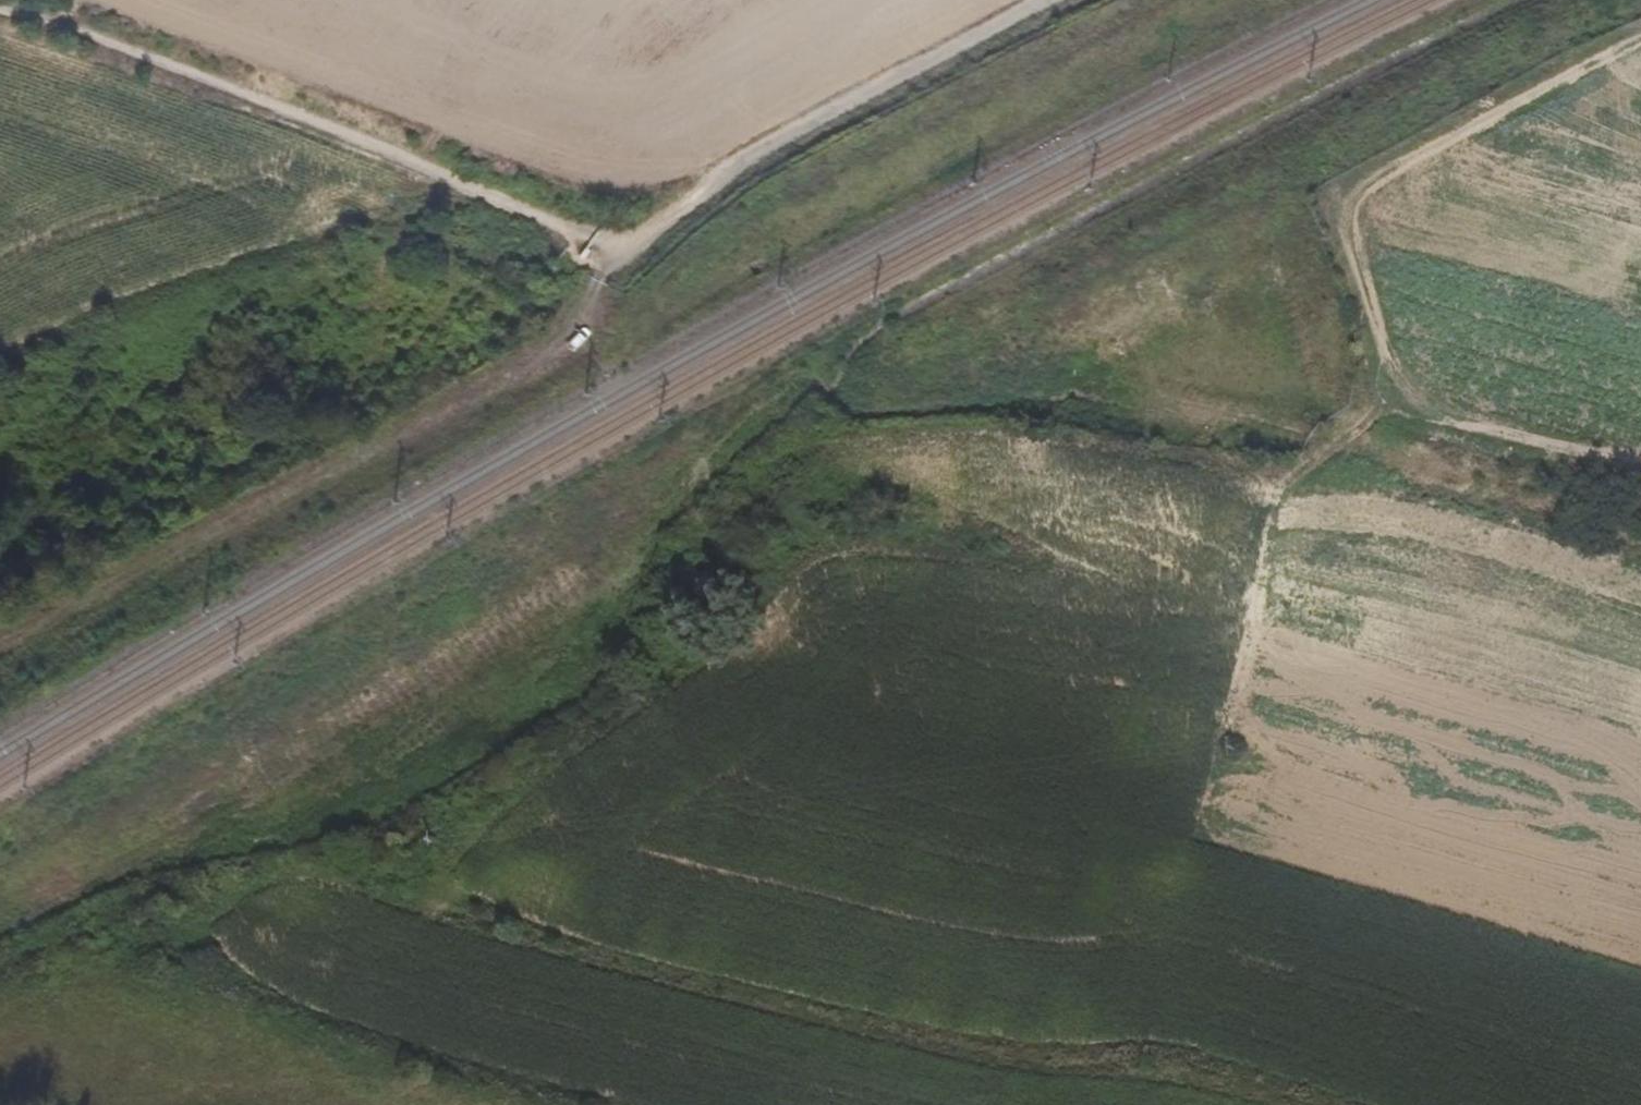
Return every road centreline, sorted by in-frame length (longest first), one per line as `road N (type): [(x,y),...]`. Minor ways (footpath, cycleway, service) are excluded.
road 1 (track): [(0,0),(638,233),(689,213),(769,153),(1067,0)]
road 2 (track): [(1640,467),(1376,402),(1371,347),(1332,212),(1353,181),(1640,35)]

